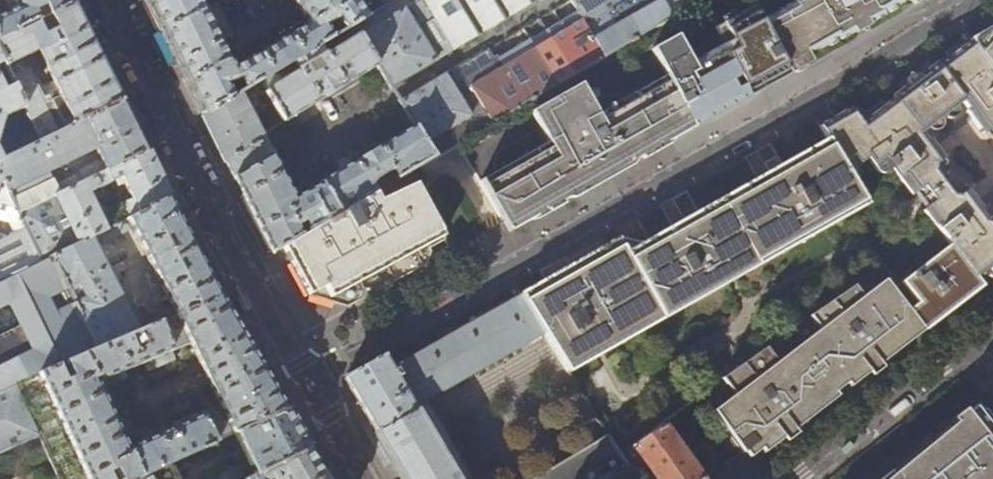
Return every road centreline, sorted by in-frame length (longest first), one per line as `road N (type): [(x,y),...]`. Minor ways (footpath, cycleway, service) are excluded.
road 1 (residential): [(306,381),(977,0)]
road 2 (residential): [(306,381),(111,0)]
road 3 (residential): [(790,478),(976,339)]

